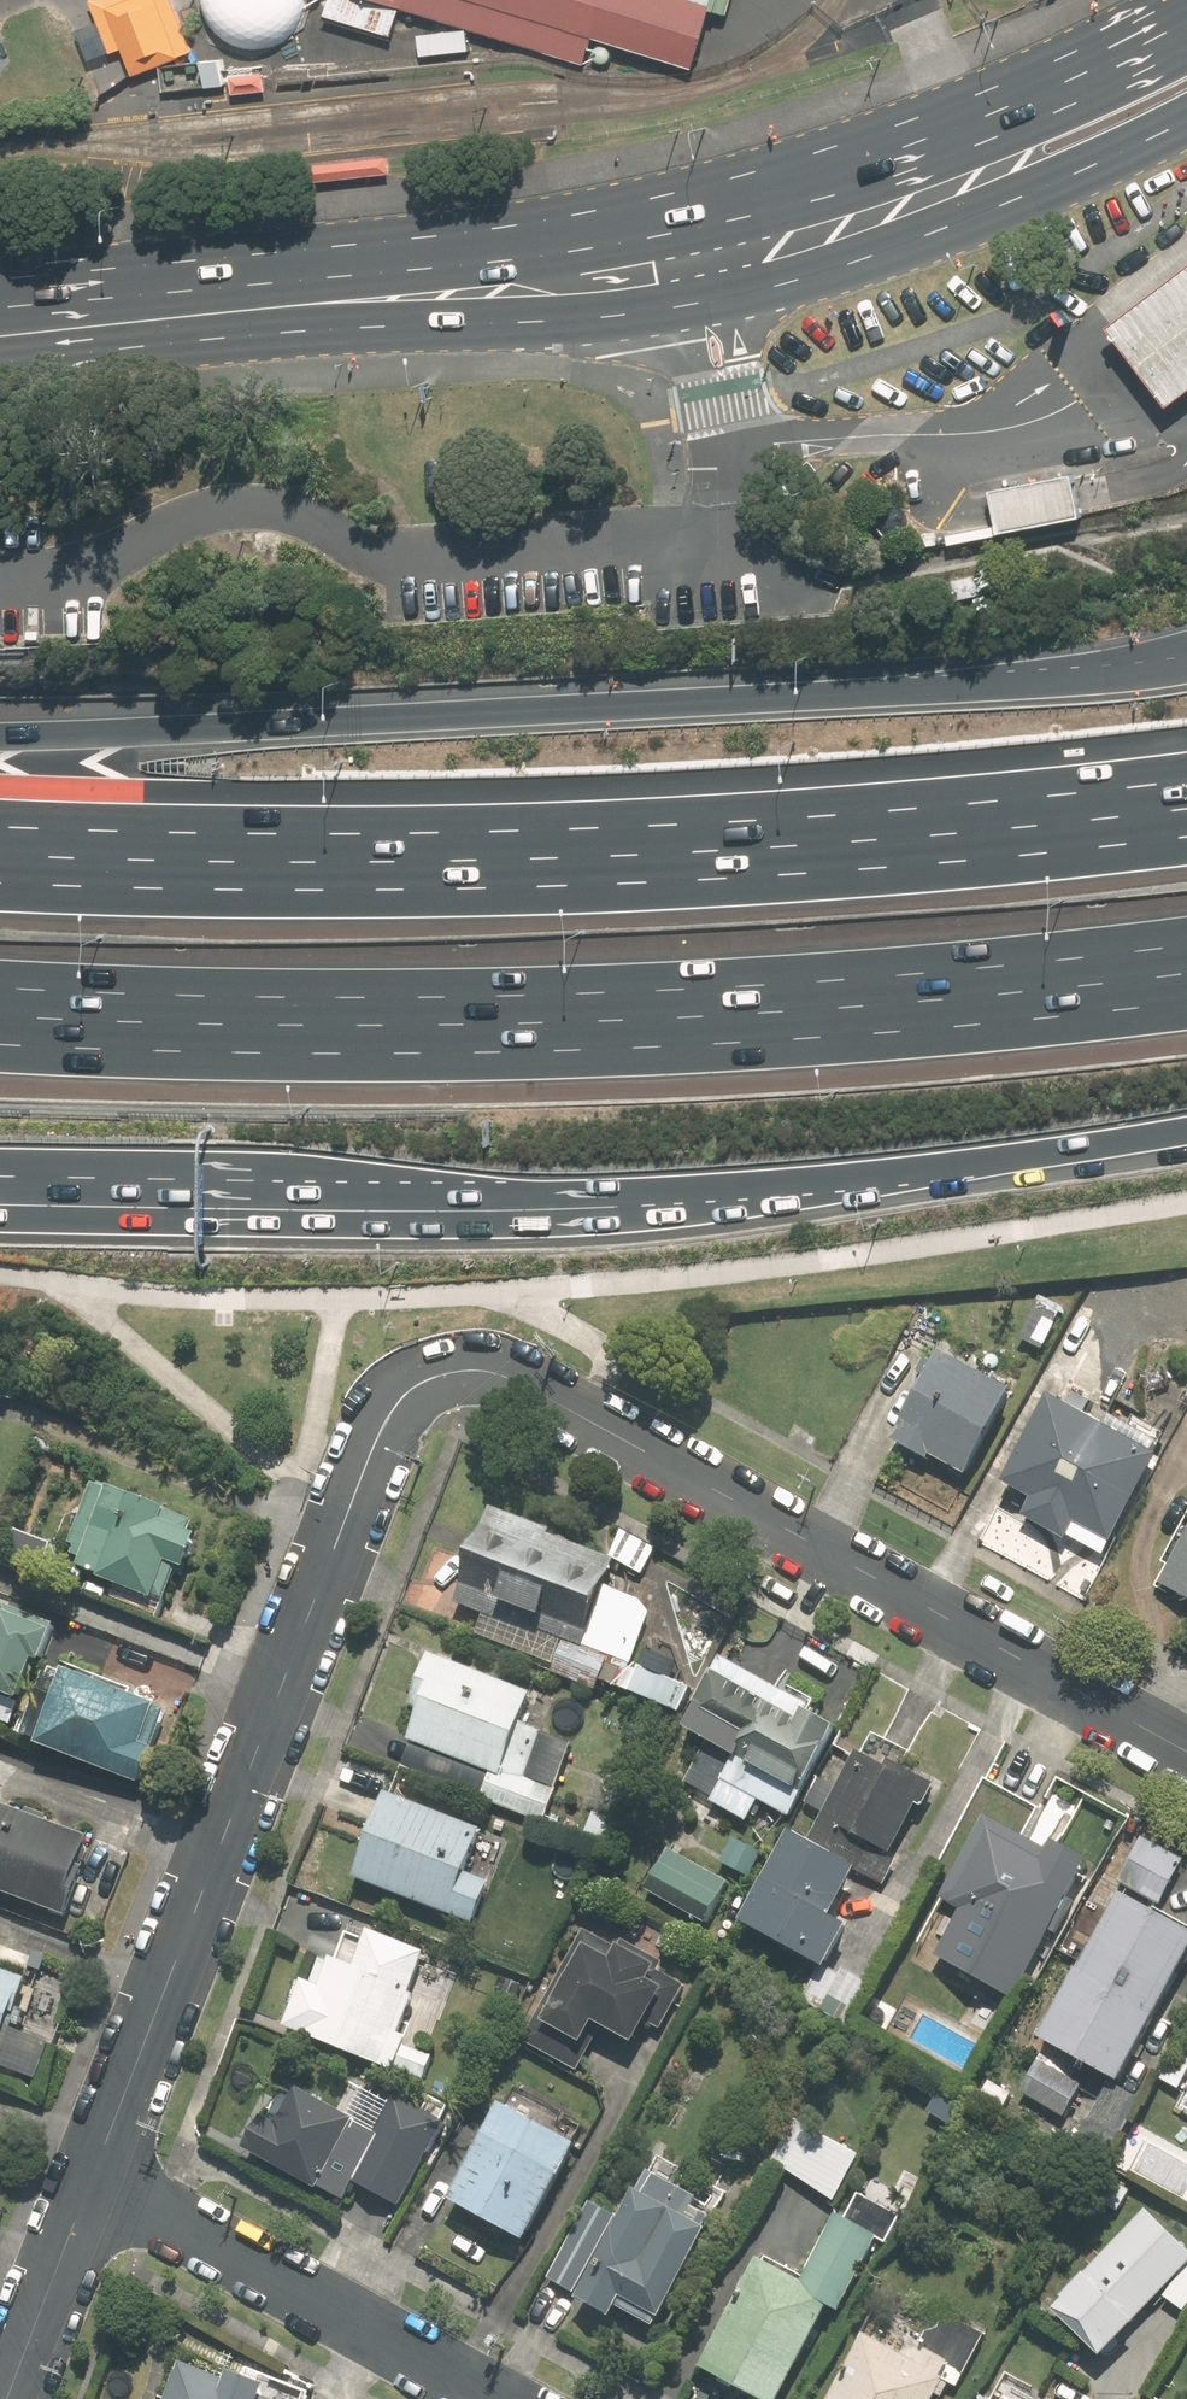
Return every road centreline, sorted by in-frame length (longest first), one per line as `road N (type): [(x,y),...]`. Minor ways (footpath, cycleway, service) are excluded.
road 1 (motorway): [(1186,1128),(763,1191),(561,1209),(387,1210),(0,1191)]
road 2 (motorway): [(0,740),(839,701),(1036,684),(1186,656)]
road 3 (motorway): [(0,883),(219,892),(547,889),(949,866),(1186,837)]
road 4 (motorway): [(1186,944),(953,970),(446,997),(0,986)]
road 5 (residential): [(92,2173),(379,1433),(410,1394),(460,1374)]
road 6 (residential): [(1186,1753),(531,1389),(460,1374)]
road 7 (primary): [(277,306),(645,272),(784,242)]
road 8 (residential): [(92,2173),(498,2398)]
road 9 (primary): [(784,242),(1186,24)]
road 10 (primary): [(1186,121),(1042,189),(784,242)]
road 11 (primary): [(277,306),(0,343)]
road 12 (primary): [(0,289),(166,286),(277,306)]
road 13 (residential): [(5,2398),(92,2173)]

